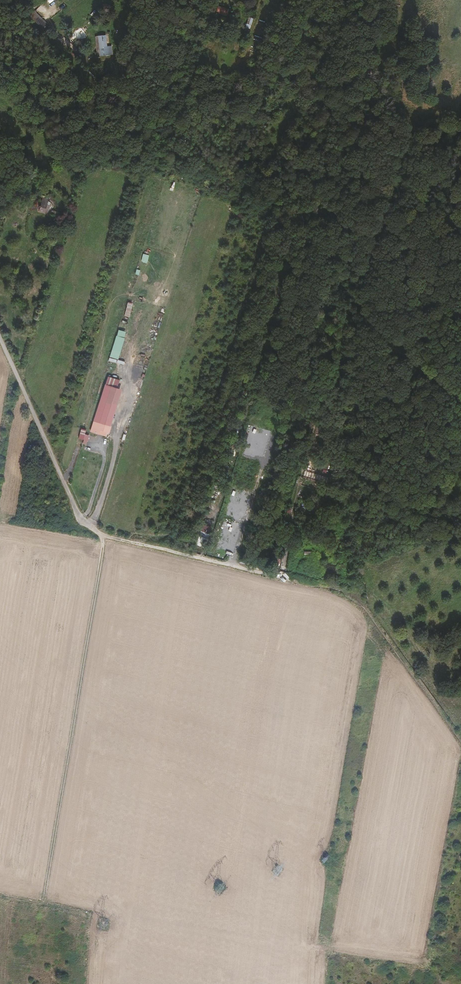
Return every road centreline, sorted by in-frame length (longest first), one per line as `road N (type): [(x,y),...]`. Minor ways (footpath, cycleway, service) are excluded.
road 1 (track): [(373,75),(350,229),(355,583),(460,740)]
road 2 (unclassified): [(0,339),(93,528),(358,597)]
road 3 (track): [(260,238),(175,528),(142,534),(139,544)]

